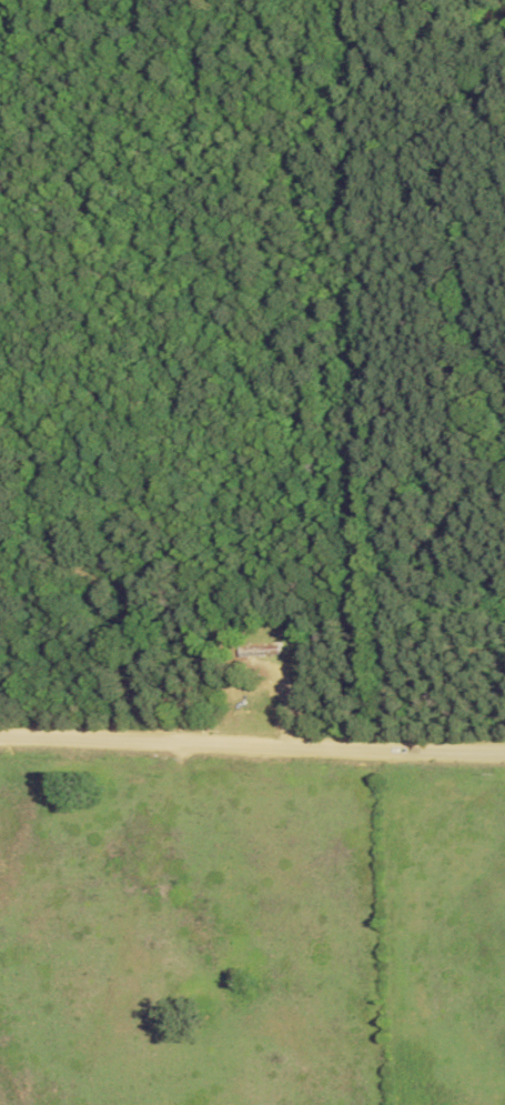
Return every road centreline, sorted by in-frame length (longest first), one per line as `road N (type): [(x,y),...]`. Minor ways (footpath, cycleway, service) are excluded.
road 1 (residential): [(504,746),(0,732)]

